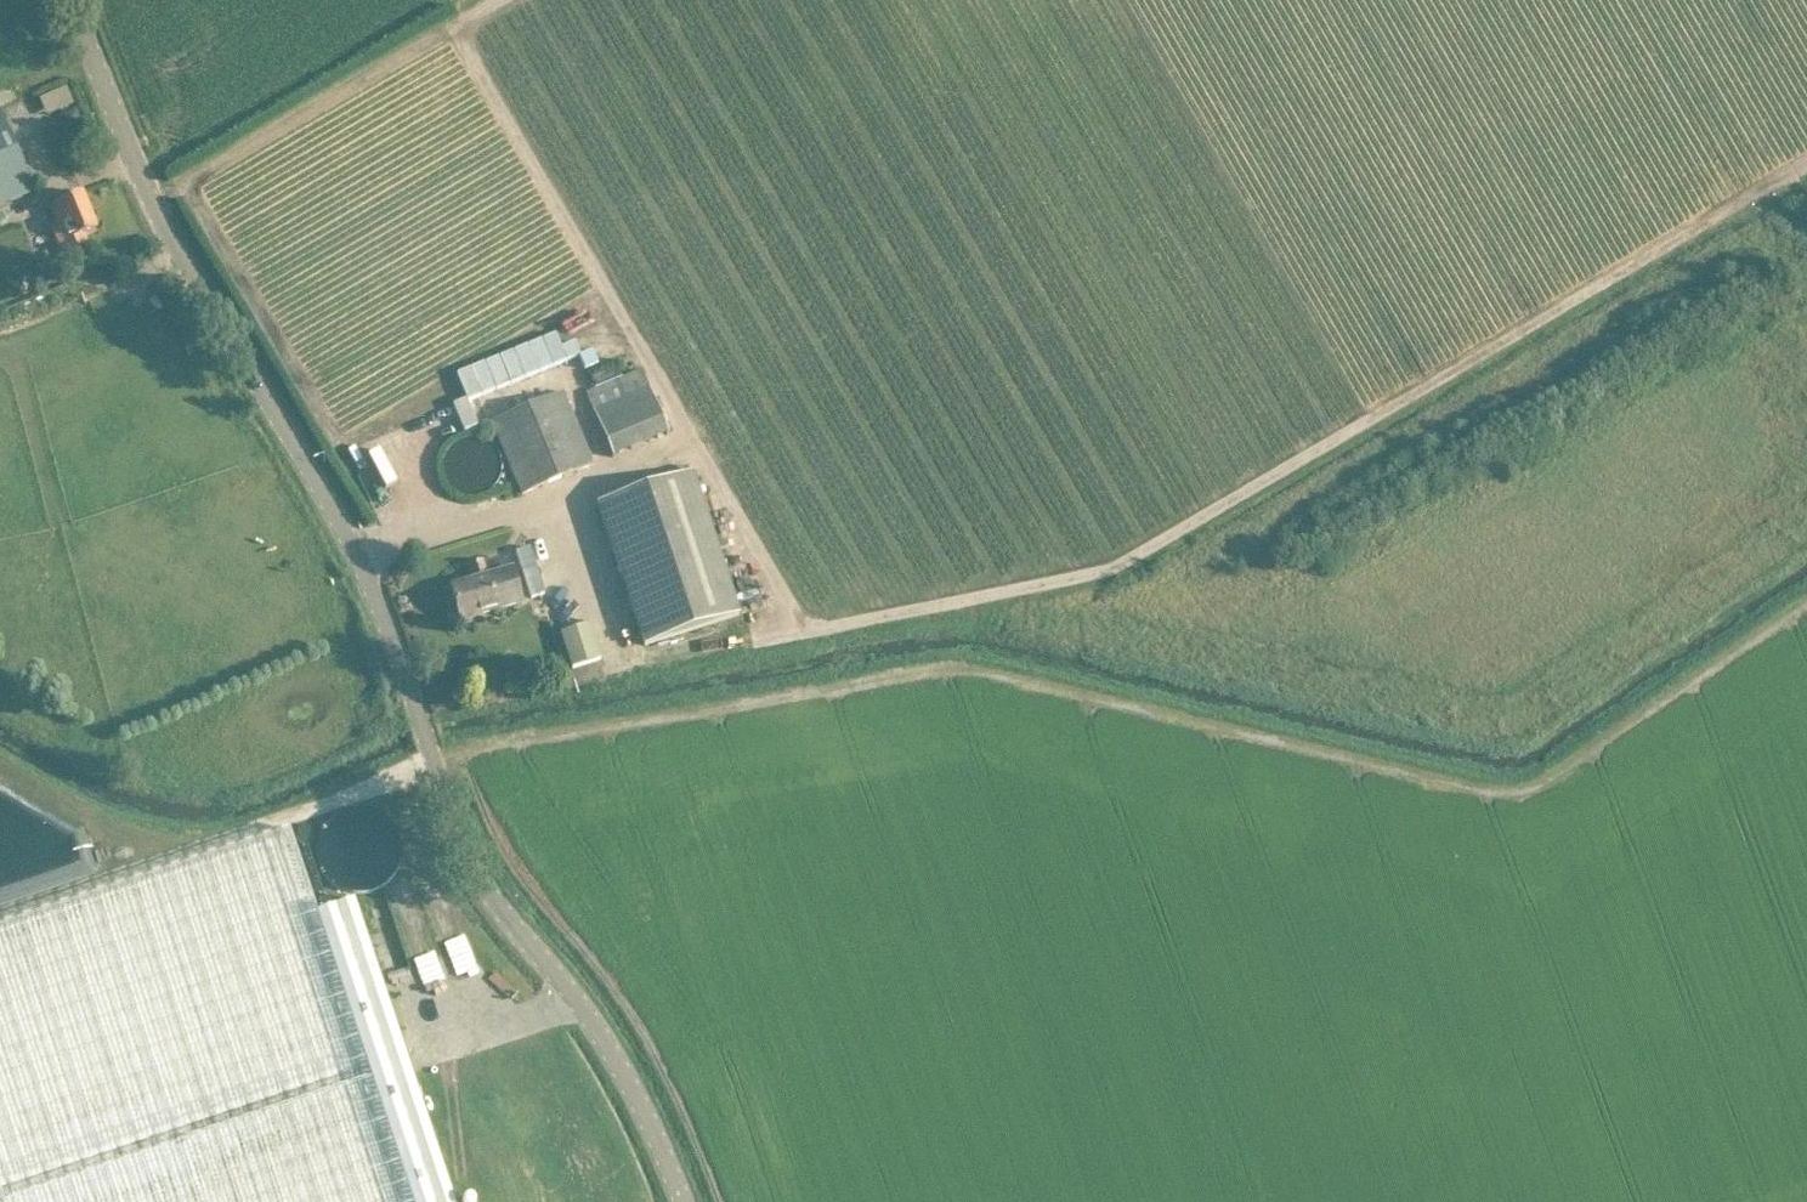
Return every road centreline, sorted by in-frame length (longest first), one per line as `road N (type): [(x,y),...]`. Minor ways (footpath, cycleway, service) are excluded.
road 1 (unclassified): [(682,1201),(605,1042),(488,892),(355,550),(185,263),(71,0)]

